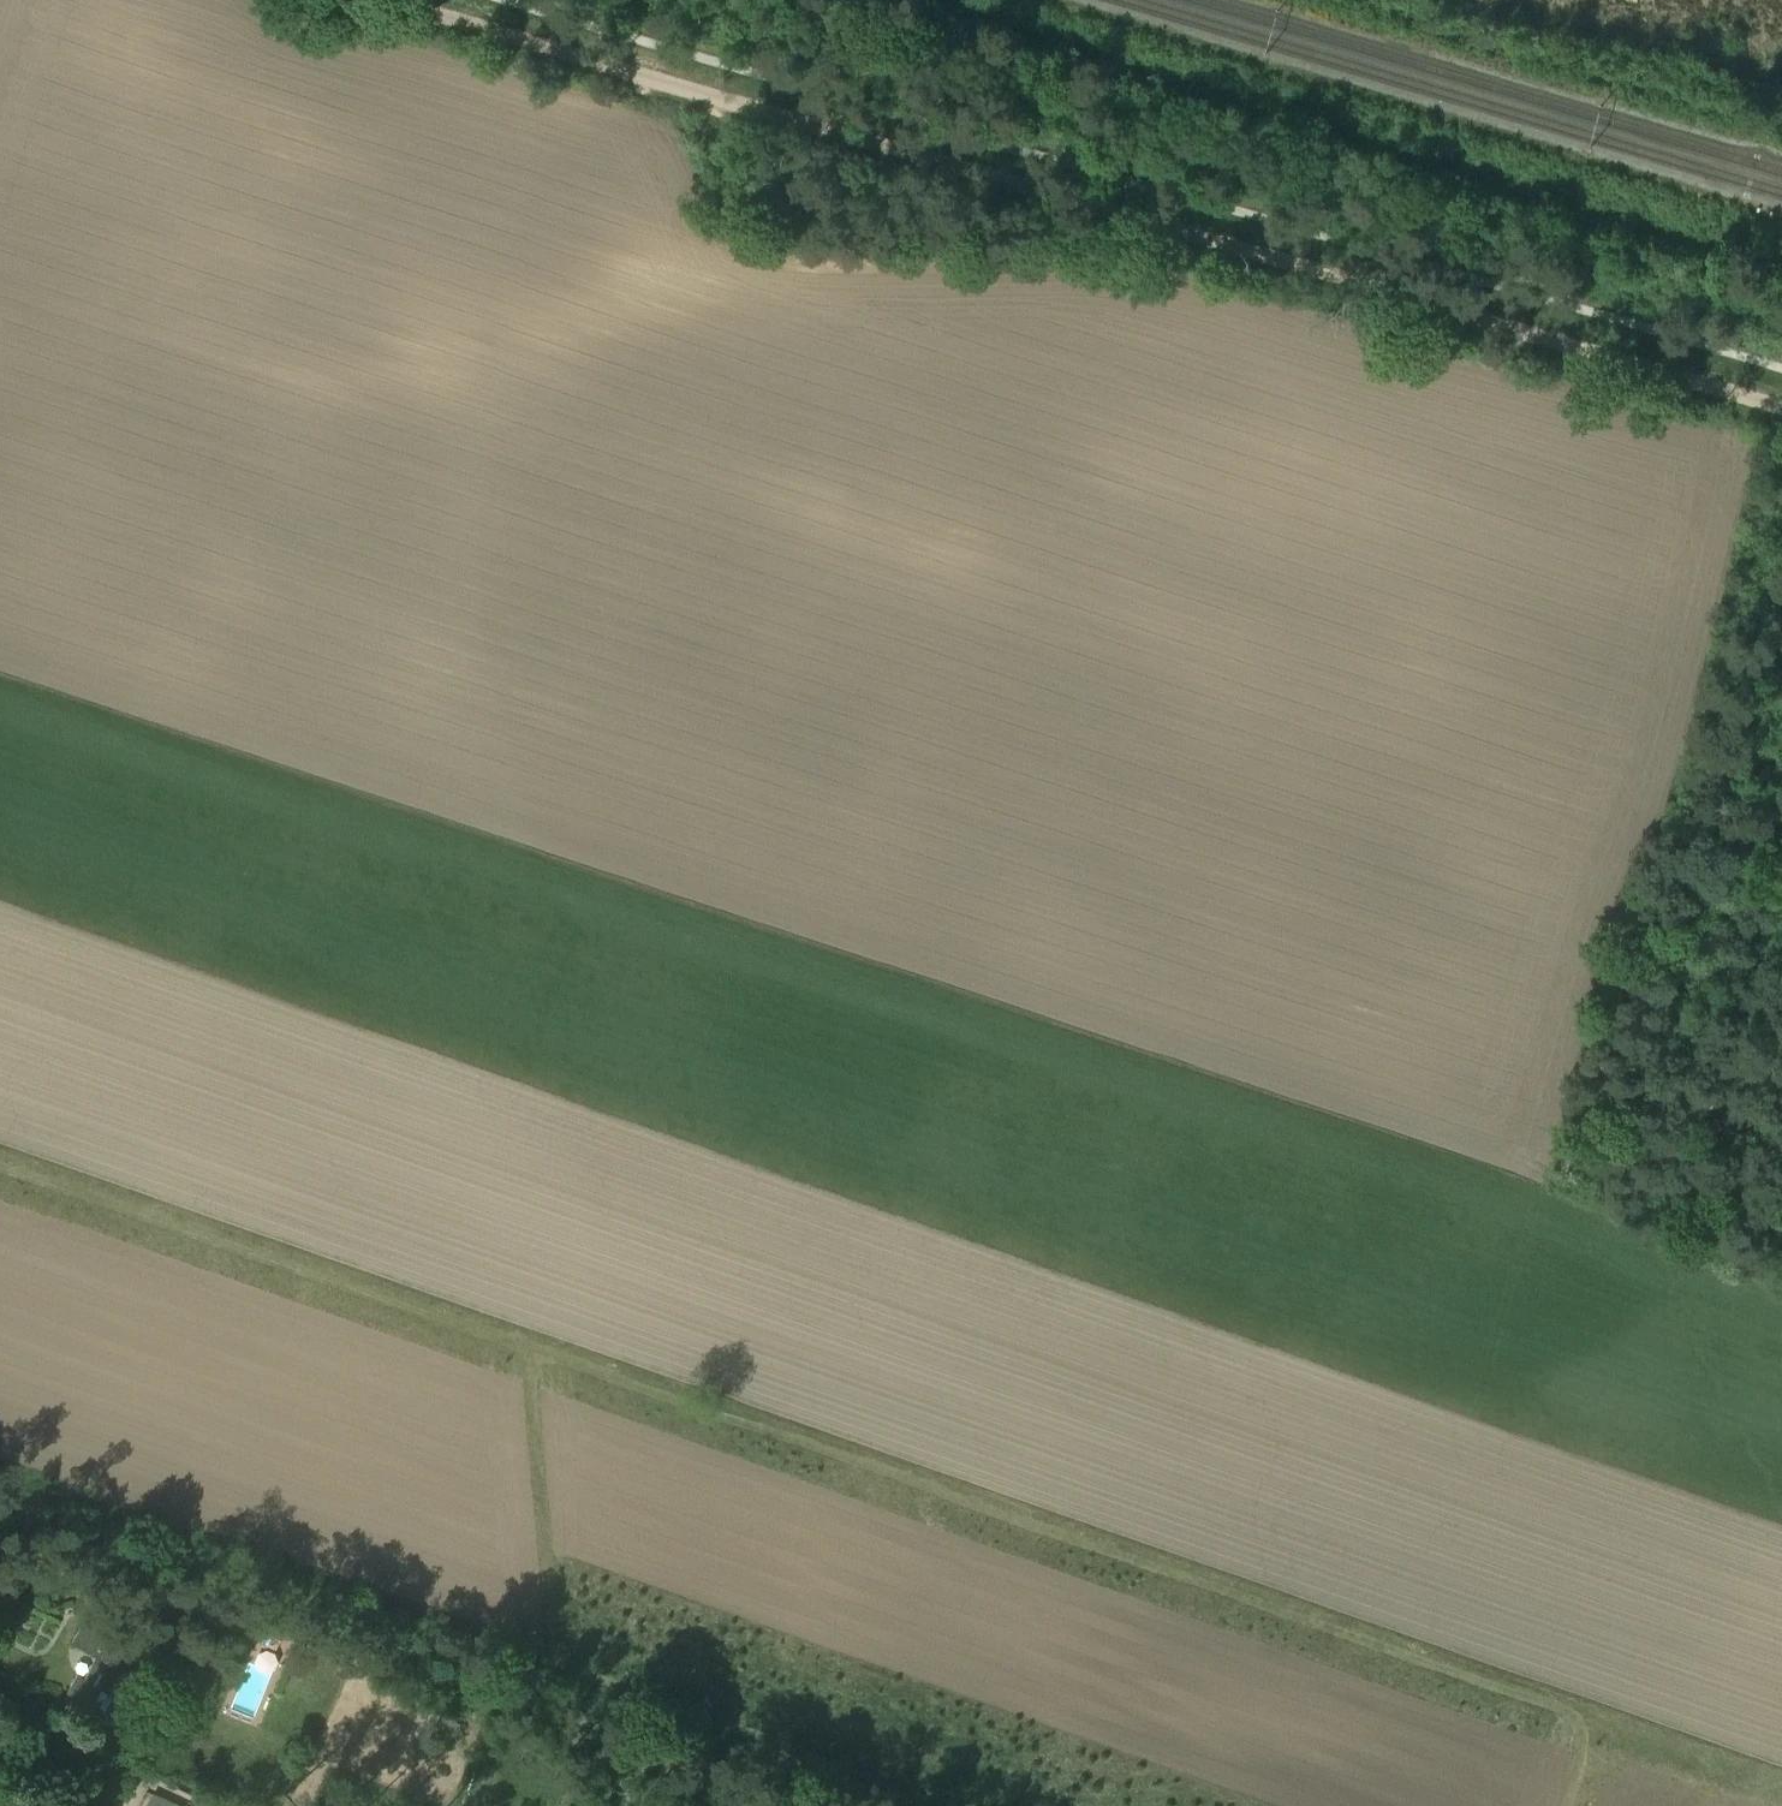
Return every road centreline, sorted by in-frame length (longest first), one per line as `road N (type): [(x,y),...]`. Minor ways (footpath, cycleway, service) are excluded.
road 1 (track): [(0,1165),(1566,1711),(1582,1742),(1563,1805)]
road 2 (track): [(1781,408),(378,0)]
road 3 (track): [(520,1345),(540,1476),(547,1611),(538,1650)]

